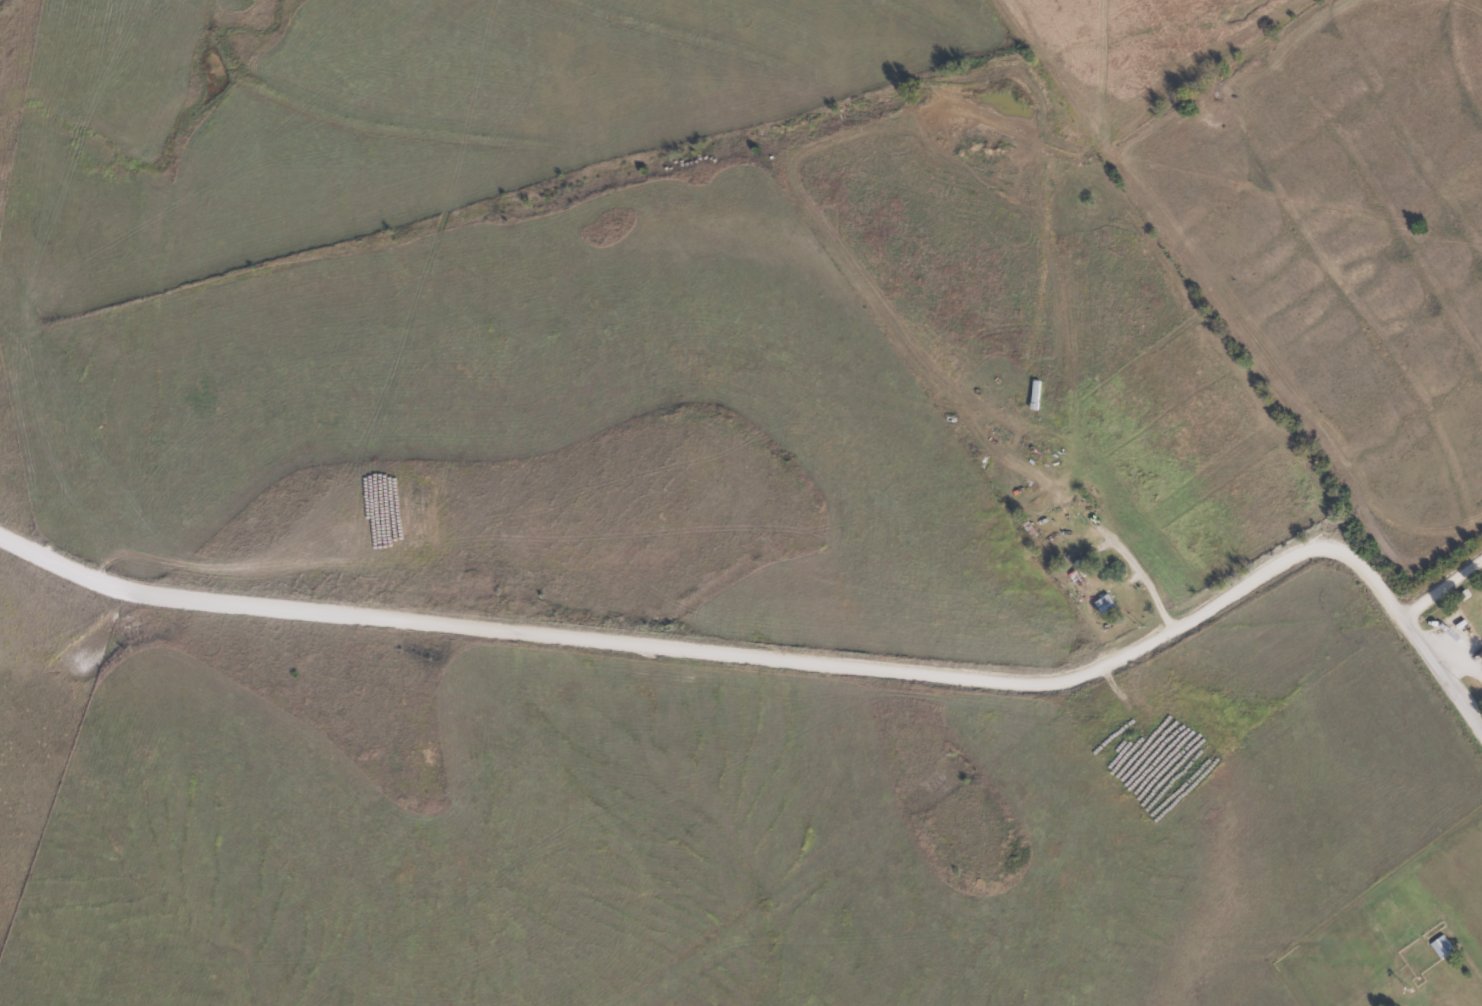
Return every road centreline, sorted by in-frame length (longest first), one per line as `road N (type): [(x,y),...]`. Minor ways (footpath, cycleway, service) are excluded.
road 1 (residential): [(1390,614),(1325,544),(1068,692),(119,593),(0,539)]
road 2 (residential): [(1481,745),(1390,614)]

